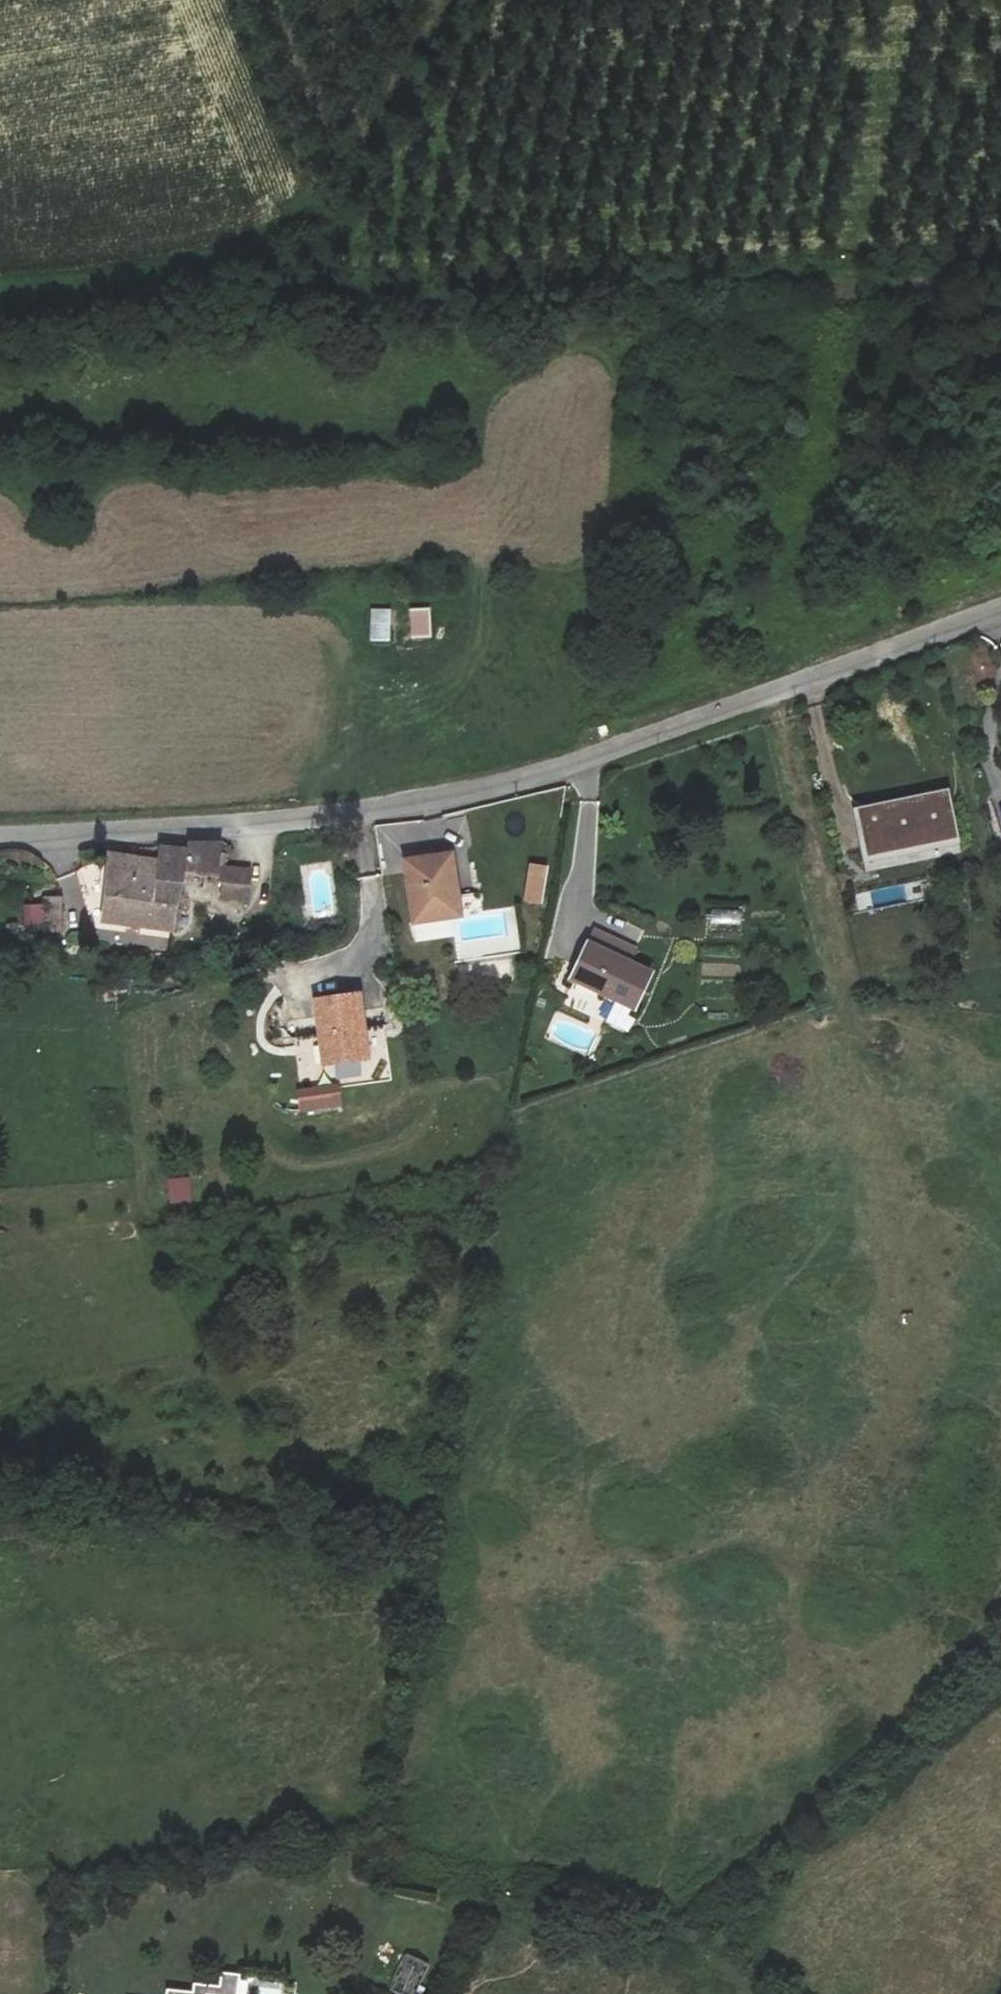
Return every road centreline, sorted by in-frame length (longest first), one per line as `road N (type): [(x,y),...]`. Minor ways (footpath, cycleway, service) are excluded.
road 1 (unclassified): [(1000,609),(573,766),(389,811),(156,834),(0,838)]

